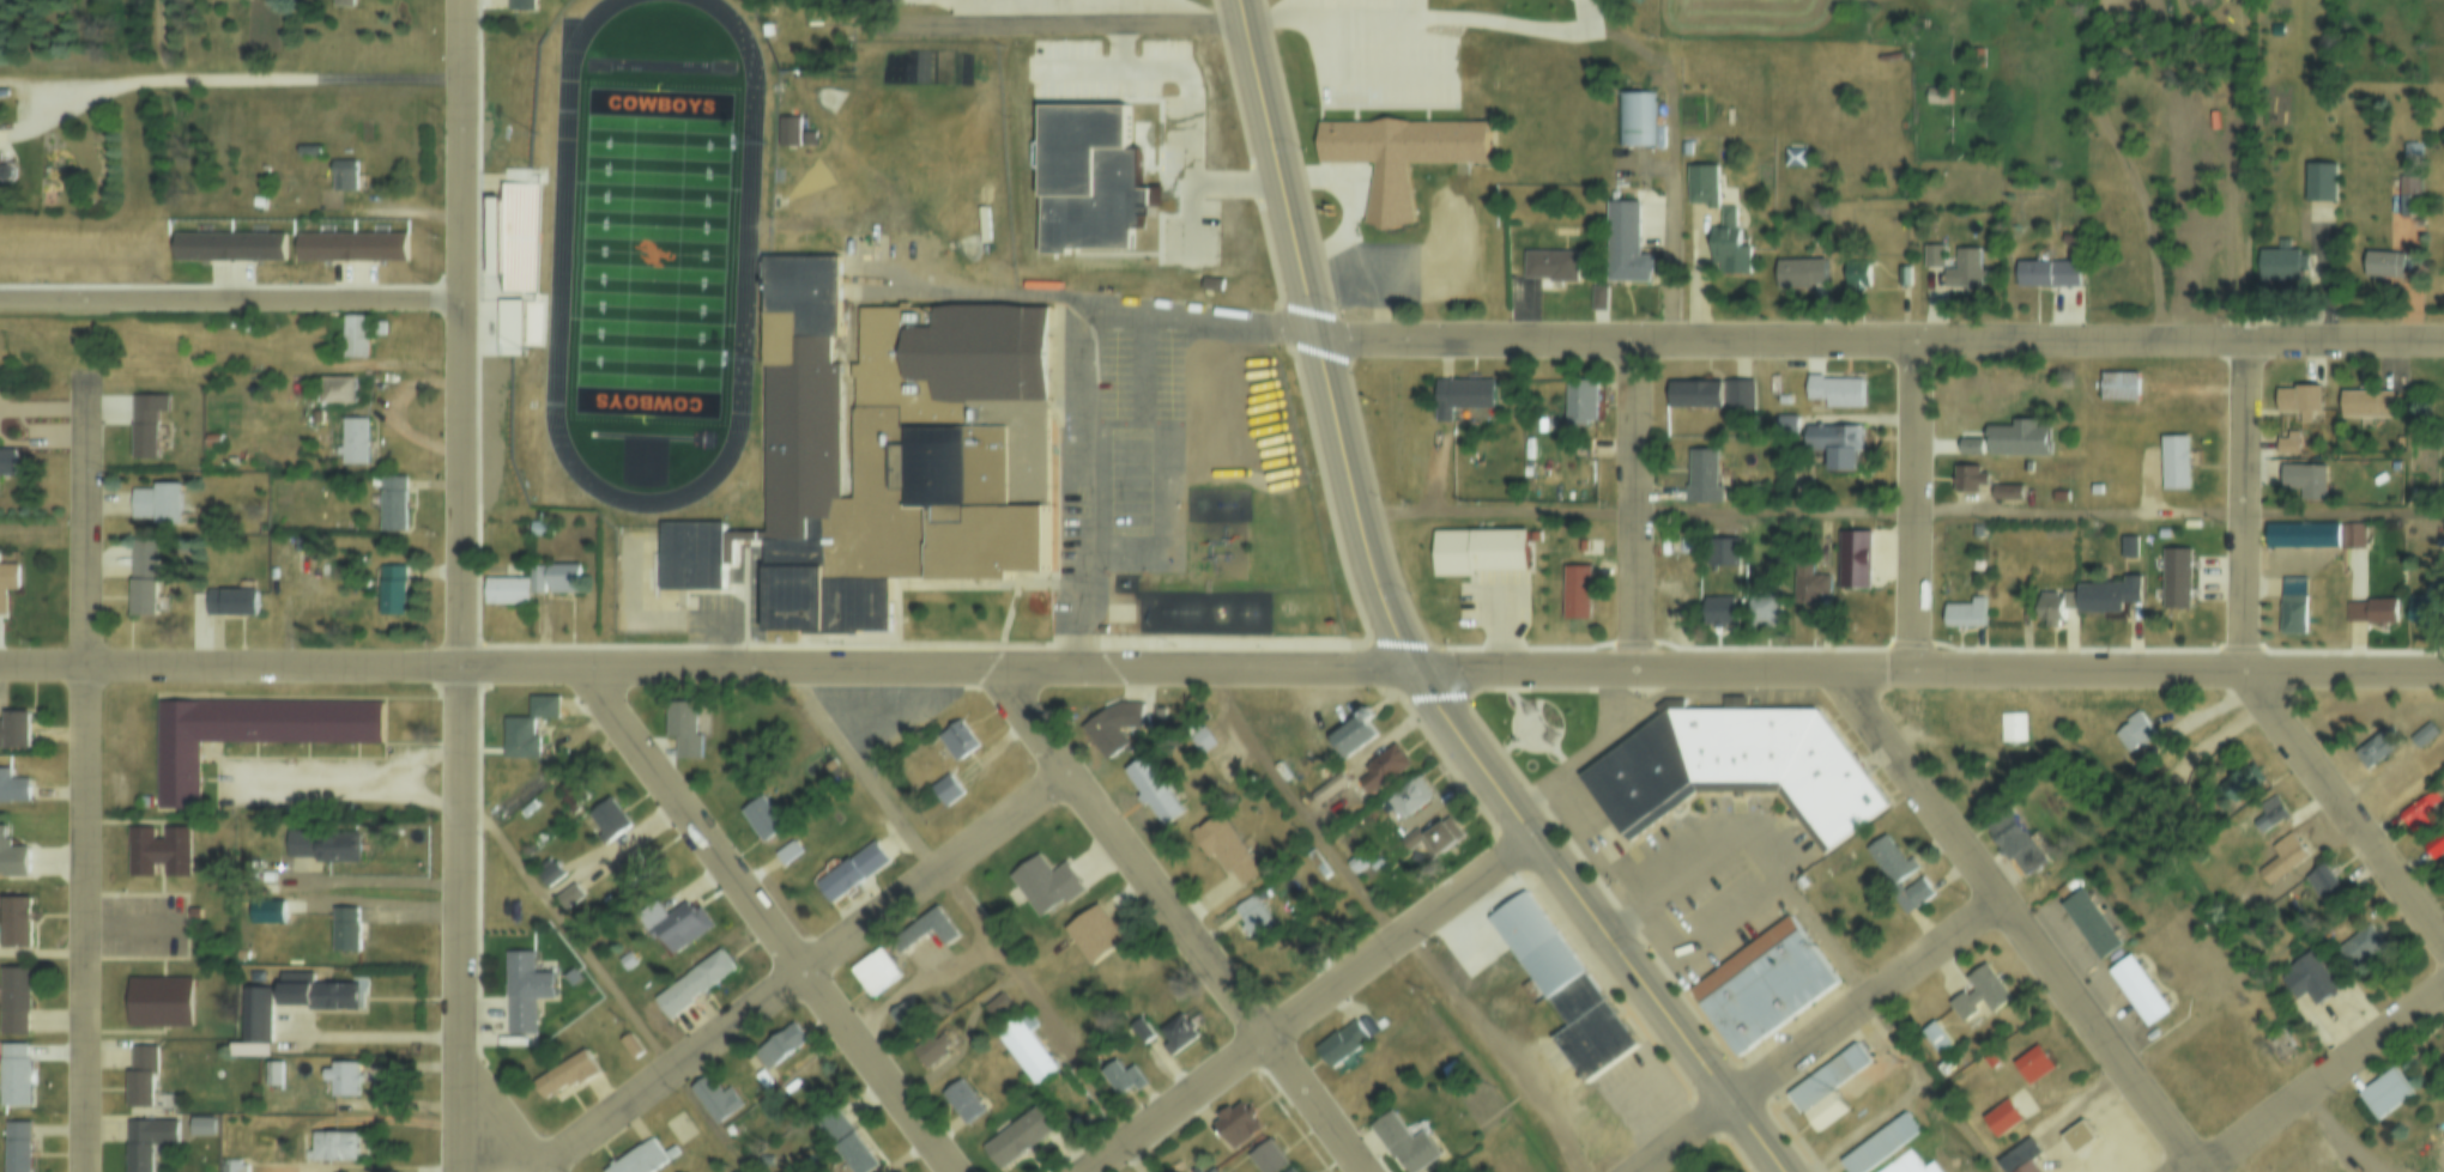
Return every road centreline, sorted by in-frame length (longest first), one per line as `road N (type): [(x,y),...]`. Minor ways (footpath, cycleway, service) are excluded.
road 1 (residential): [(1435,676),(0,666)]
road 2 (residential): [(2443,335),(1318,334)]
road 3 (residential): [(2256,670),(1435,676)]
road 4 (primary): [(1246,0),(1367,566),(1383,608),(1435,676)]
road 5 (residential): [(1071,766),(537,1167)]
road 6 (residential): [(465,0),(460,666)]
road 7 (residential): [(960,1171),(588,668)]
road 8 (residential): [(1365,1171),(1005,674)]
road 9 (residential): [(2200,1171),(1976,868),(1844,673)]
road 10 (primary): [(1435,676),(1611,940),(1784,1171)]
road 11 (residential): [(1545,842),(1284,1028),(1105,1171)]
road 12 (residential): [(460,666),(462,1171)]
road 13 (residential): [(83,1171),(85,667)]
road 14 (residential): [(464,294),(0,291)]
road 15 (residential): [(1250,17),(867,30)]
road 16 (residential): [(2248,339),(2239,648),(2256,670)]
road 17 (residential): [(2000,899),(1734,1104)]
road 18 (residential): [(1633,339),(1650,674)]
road 19 (residential): [(1913,339),(1923,673)]
road 20 (residential): [(2256,670),(2443,938)]
road 21 (residential): [(2443,995),(2202,1171)]
road 22 (residential): [(85,667),(86,374)]
road 23 (residential): [(2443,673),(2256,670)]
road 24 (residential): [(540,1171),(462,1069)]

